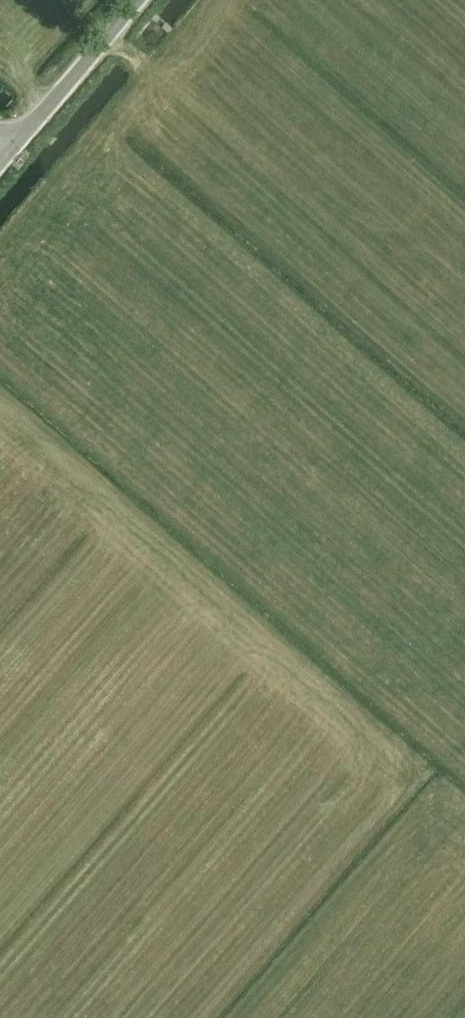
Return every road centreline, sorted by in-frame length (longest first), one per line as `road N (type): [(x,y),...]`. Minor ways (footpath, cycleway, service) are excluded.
road 1 (unclassified): [(9,151),(137,0)]

